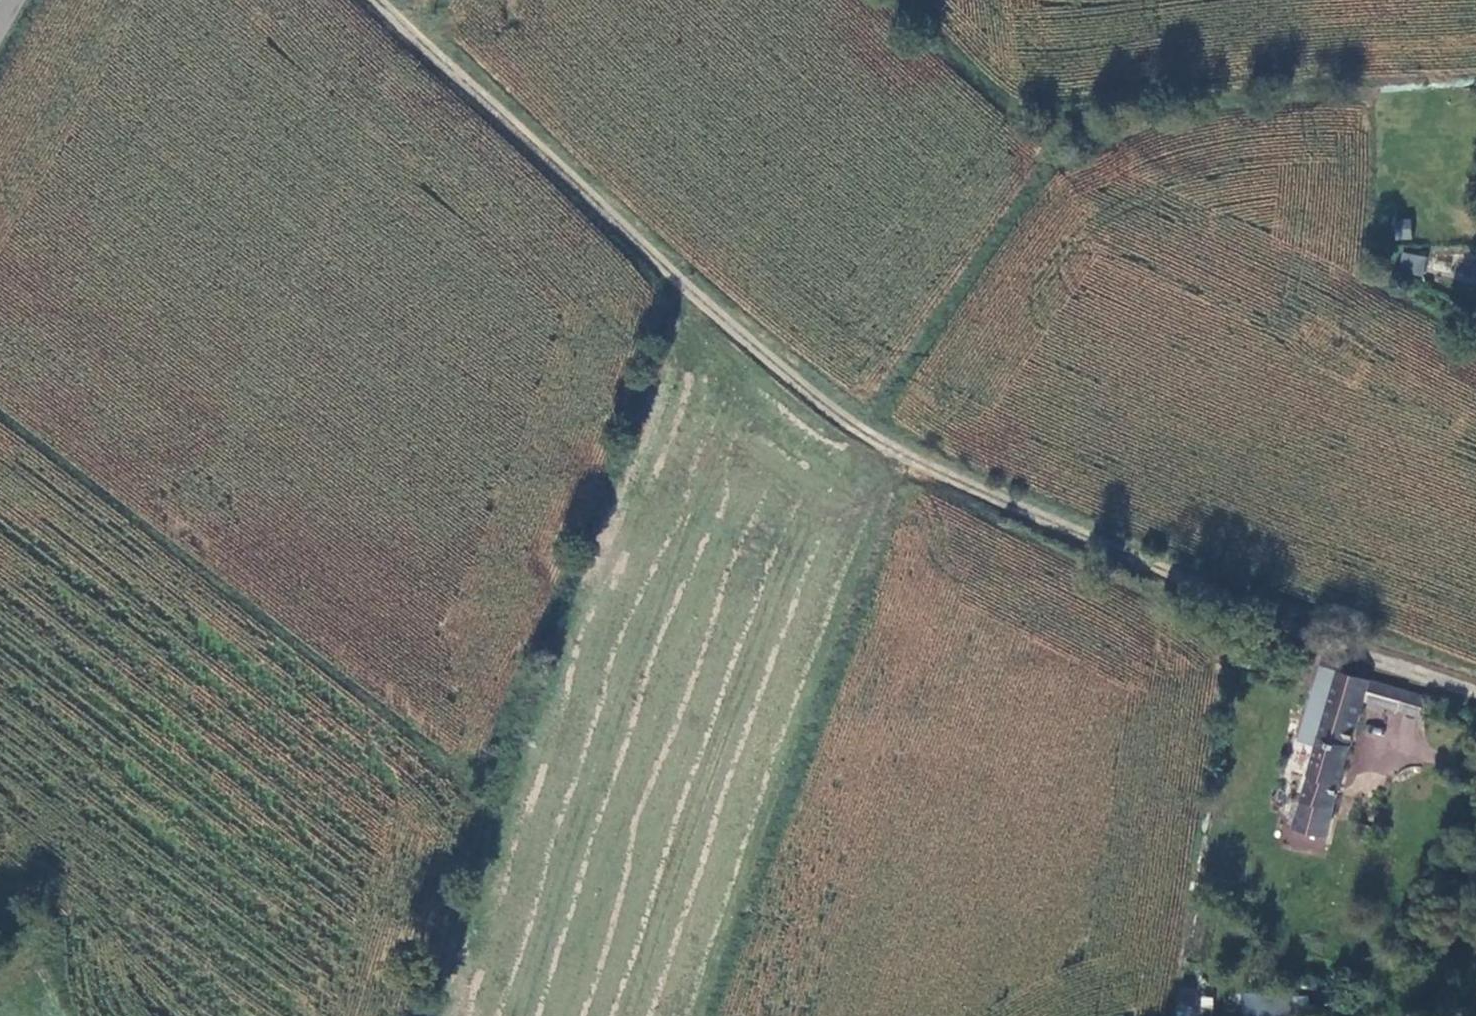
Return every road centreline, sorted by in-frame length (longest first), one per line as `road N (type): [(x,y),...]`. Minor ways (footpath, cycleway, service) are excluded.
road 1 (unclassified): [(1475,685),(1218,589),(953,478),(860,430),(776,366),(380,0)]

